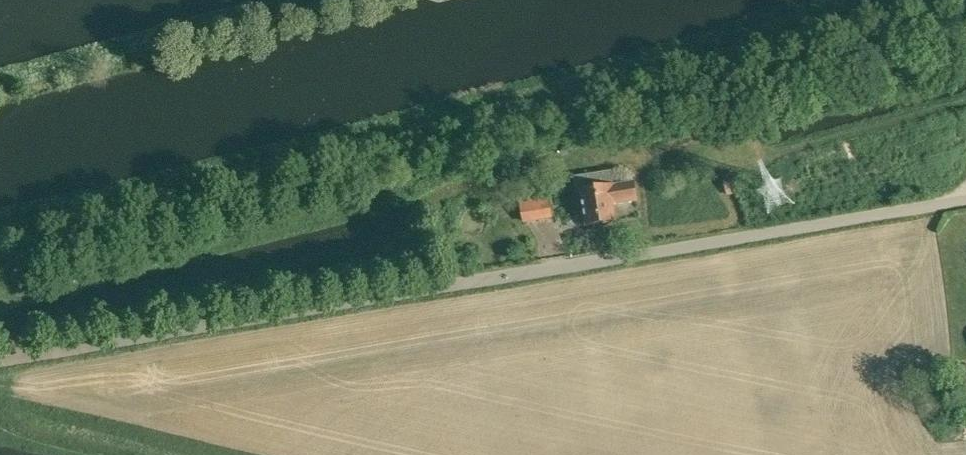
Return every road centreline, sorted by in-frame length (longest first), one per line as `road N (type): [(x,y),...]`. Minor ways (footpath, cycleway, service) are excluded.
road 1 (unclassified): [(0,362),(965,199)]
road 2 (track): [(901,0),(0,226)]

